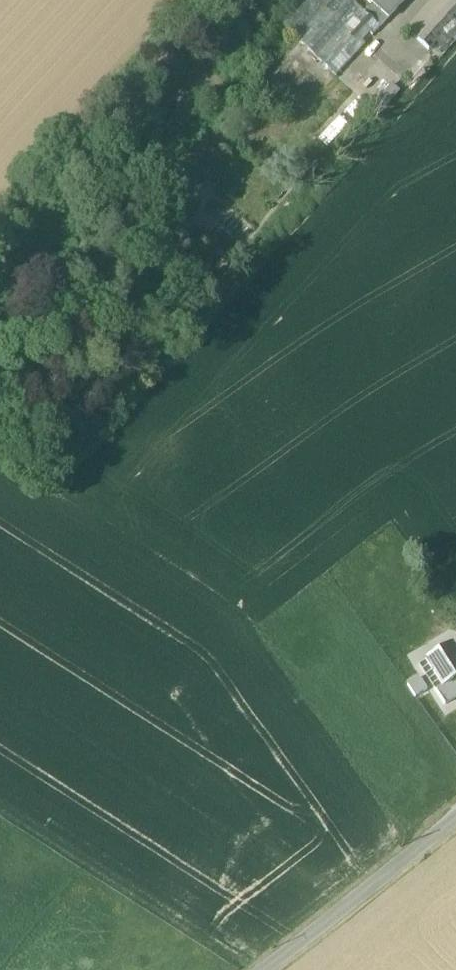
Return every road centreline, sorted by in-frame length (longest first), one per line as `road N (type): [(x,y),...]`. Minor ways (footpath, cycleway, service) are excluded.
road 1 (unclassified): [(252,969),(455,818)]

